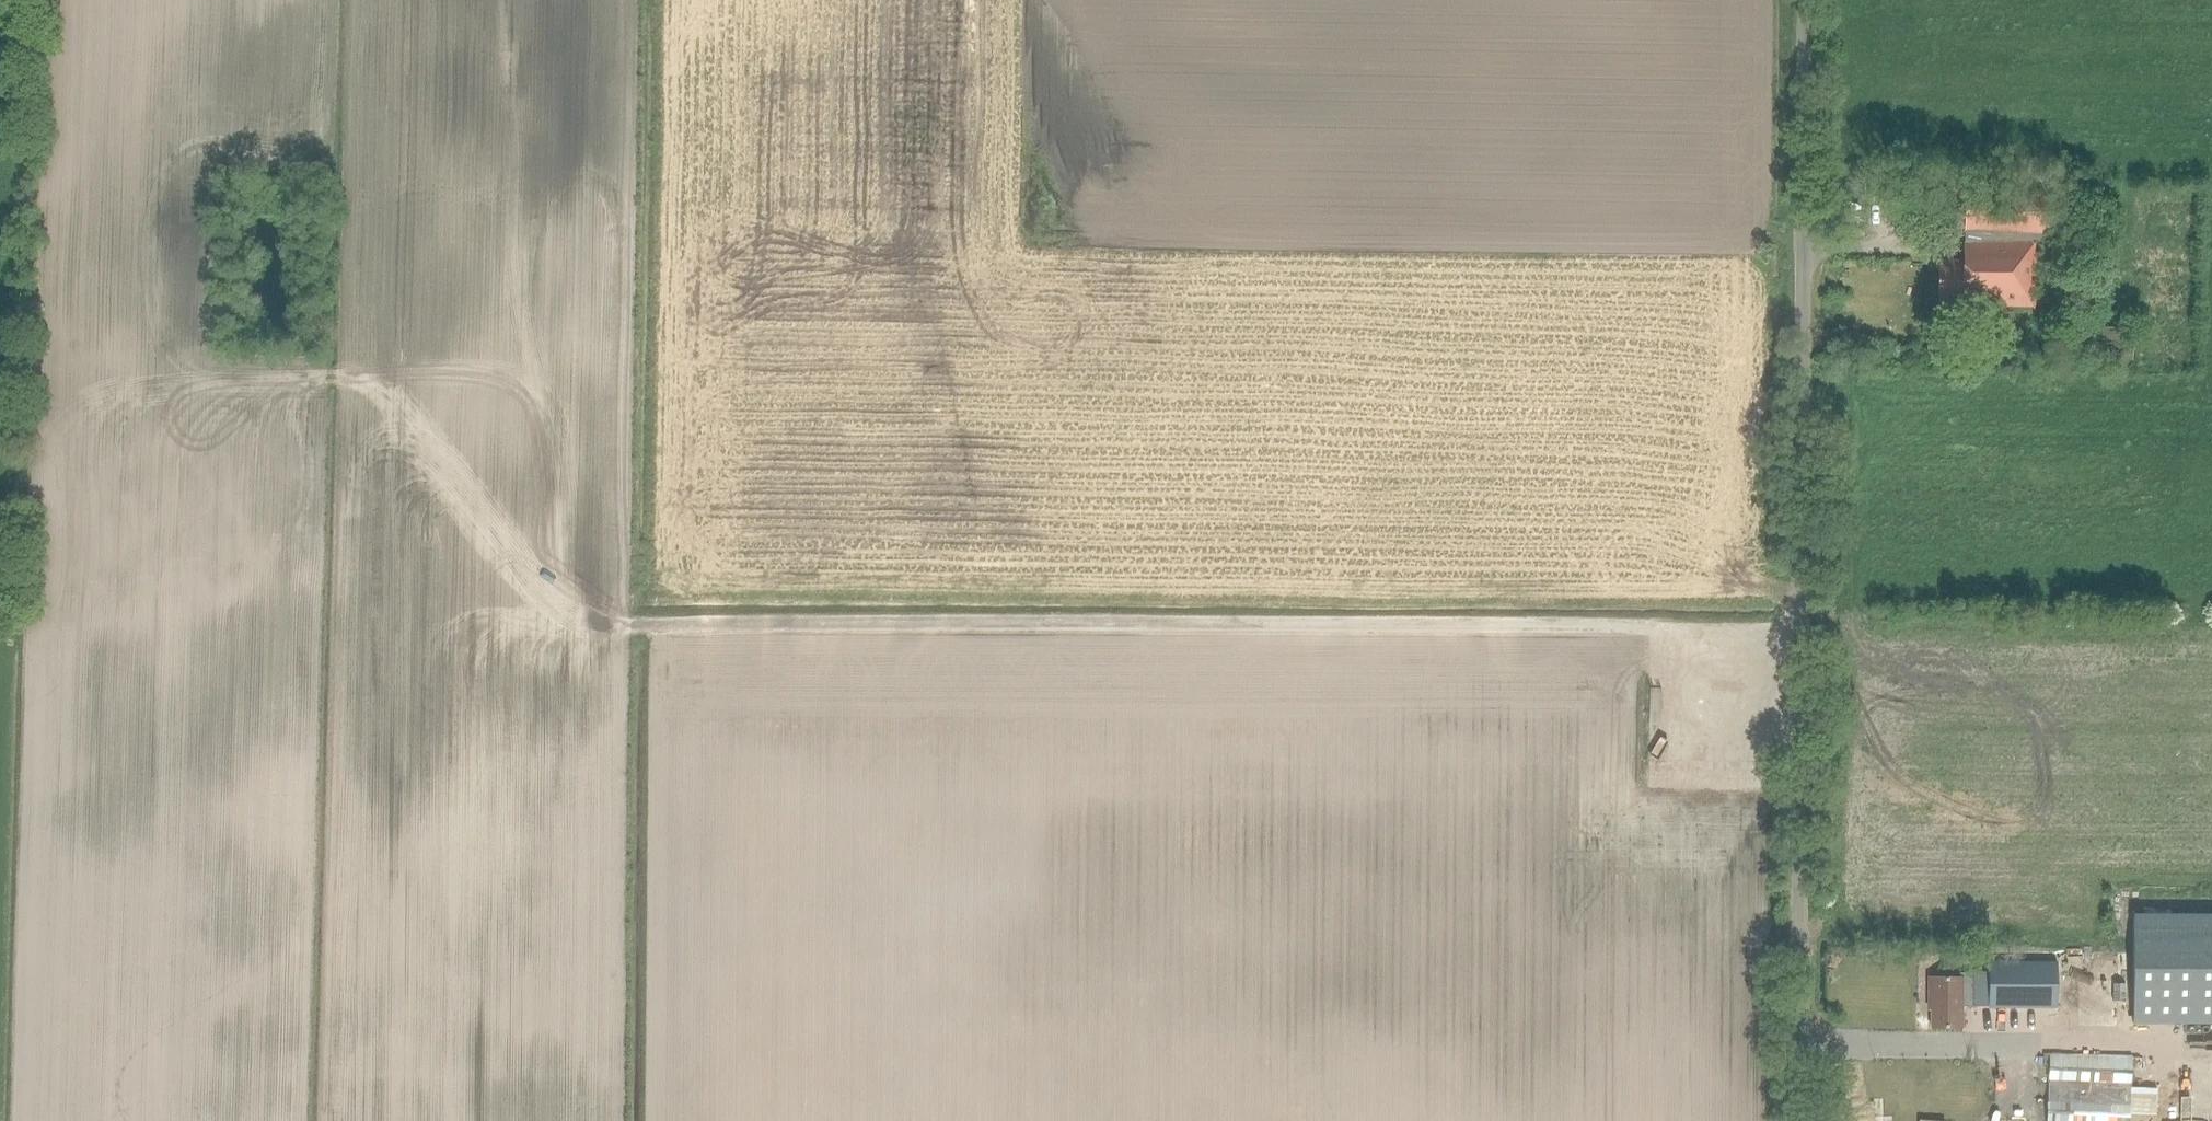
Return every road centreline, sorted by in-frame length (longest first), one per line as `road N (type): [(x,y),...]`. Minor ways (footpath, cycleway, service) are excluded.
road 1 (unclassified): [(1798,1120),(1804,0)]

